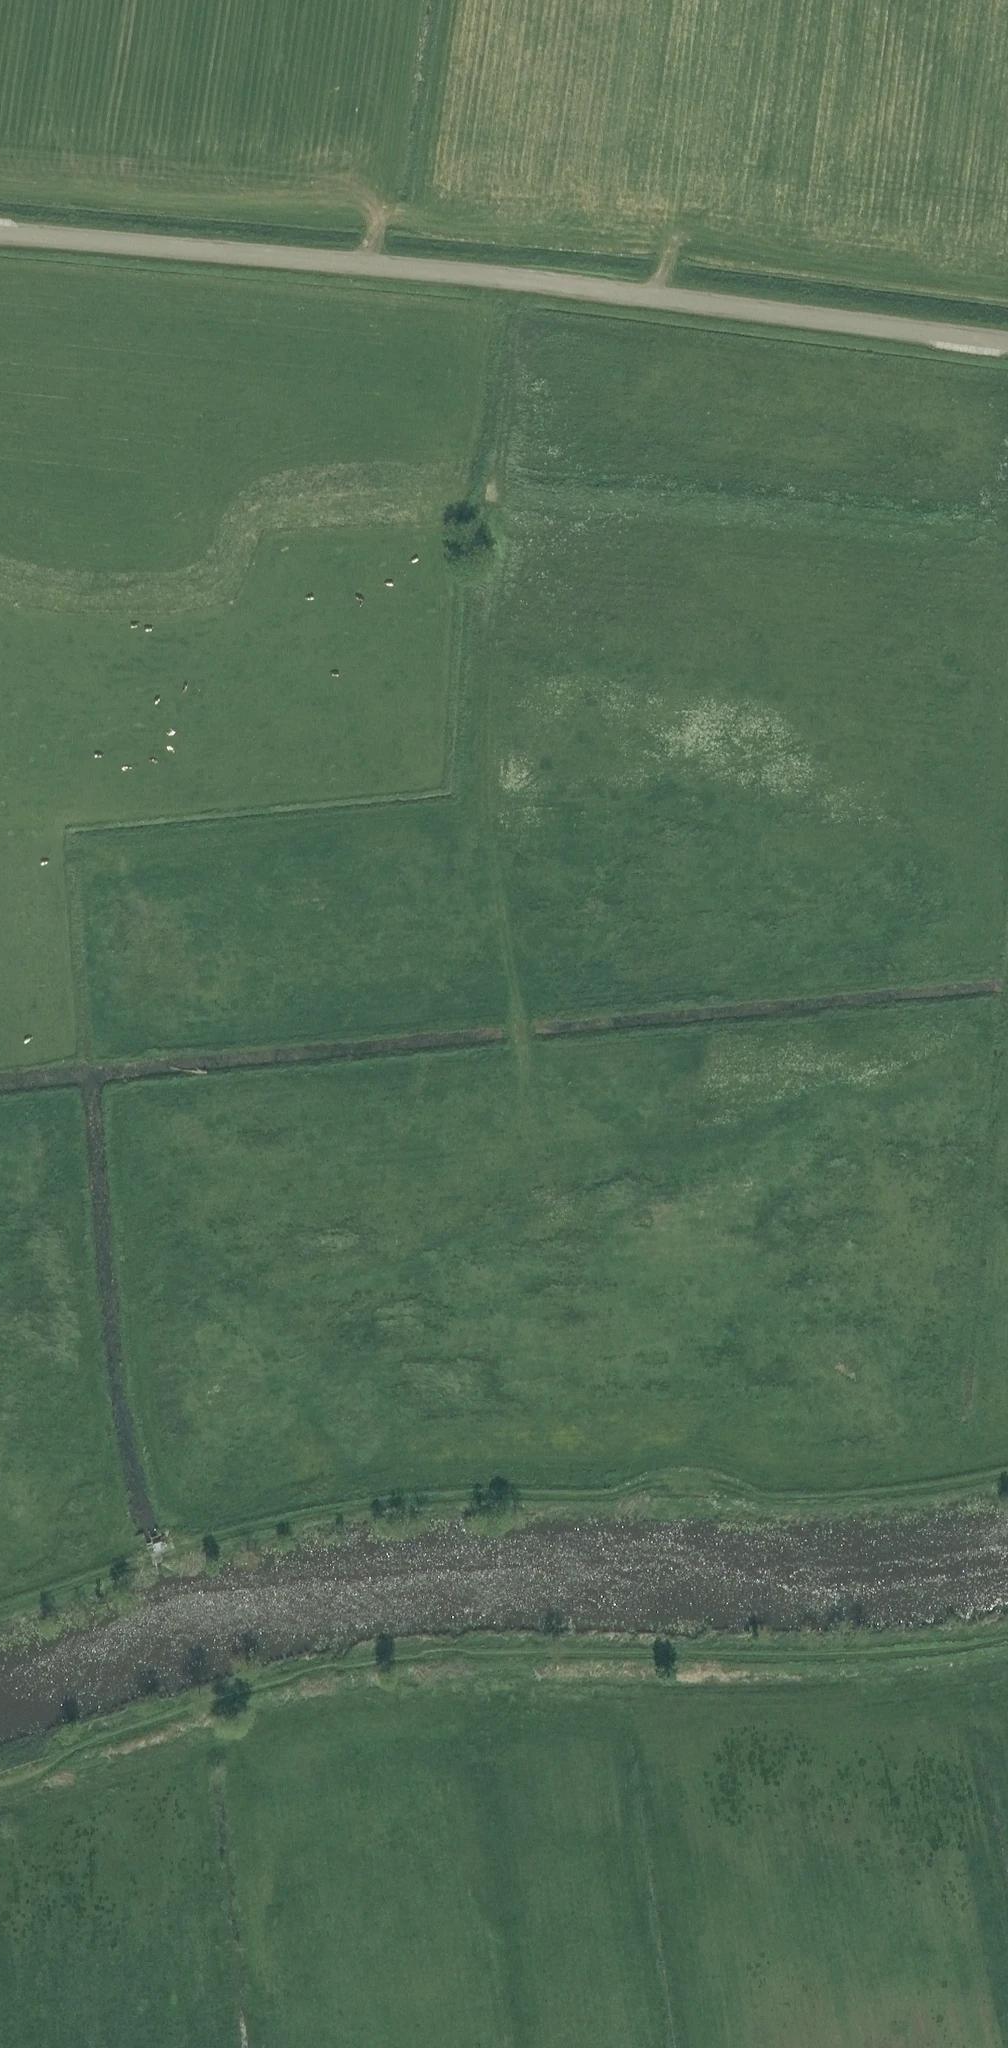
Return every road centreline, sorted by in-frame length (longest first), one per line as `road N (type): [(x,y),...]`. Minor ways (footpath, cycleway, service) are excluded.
road 1 (unclassified): [(1007,347),(395,269),(0,234)]

